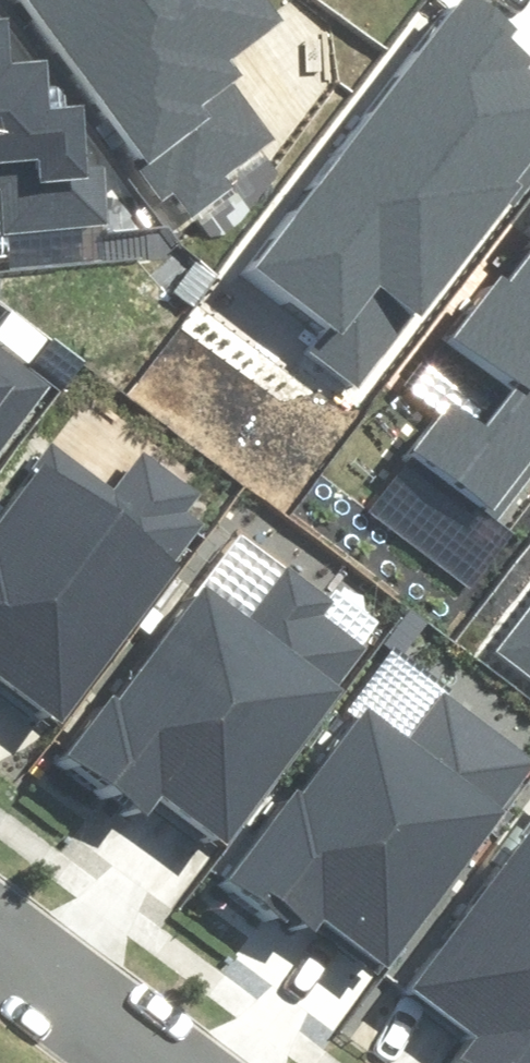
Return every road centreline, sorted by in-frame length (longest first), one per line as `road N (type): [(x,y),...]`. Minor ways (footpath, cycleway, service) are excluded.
road 1 (residential): [(155,1062),(0,946)]

